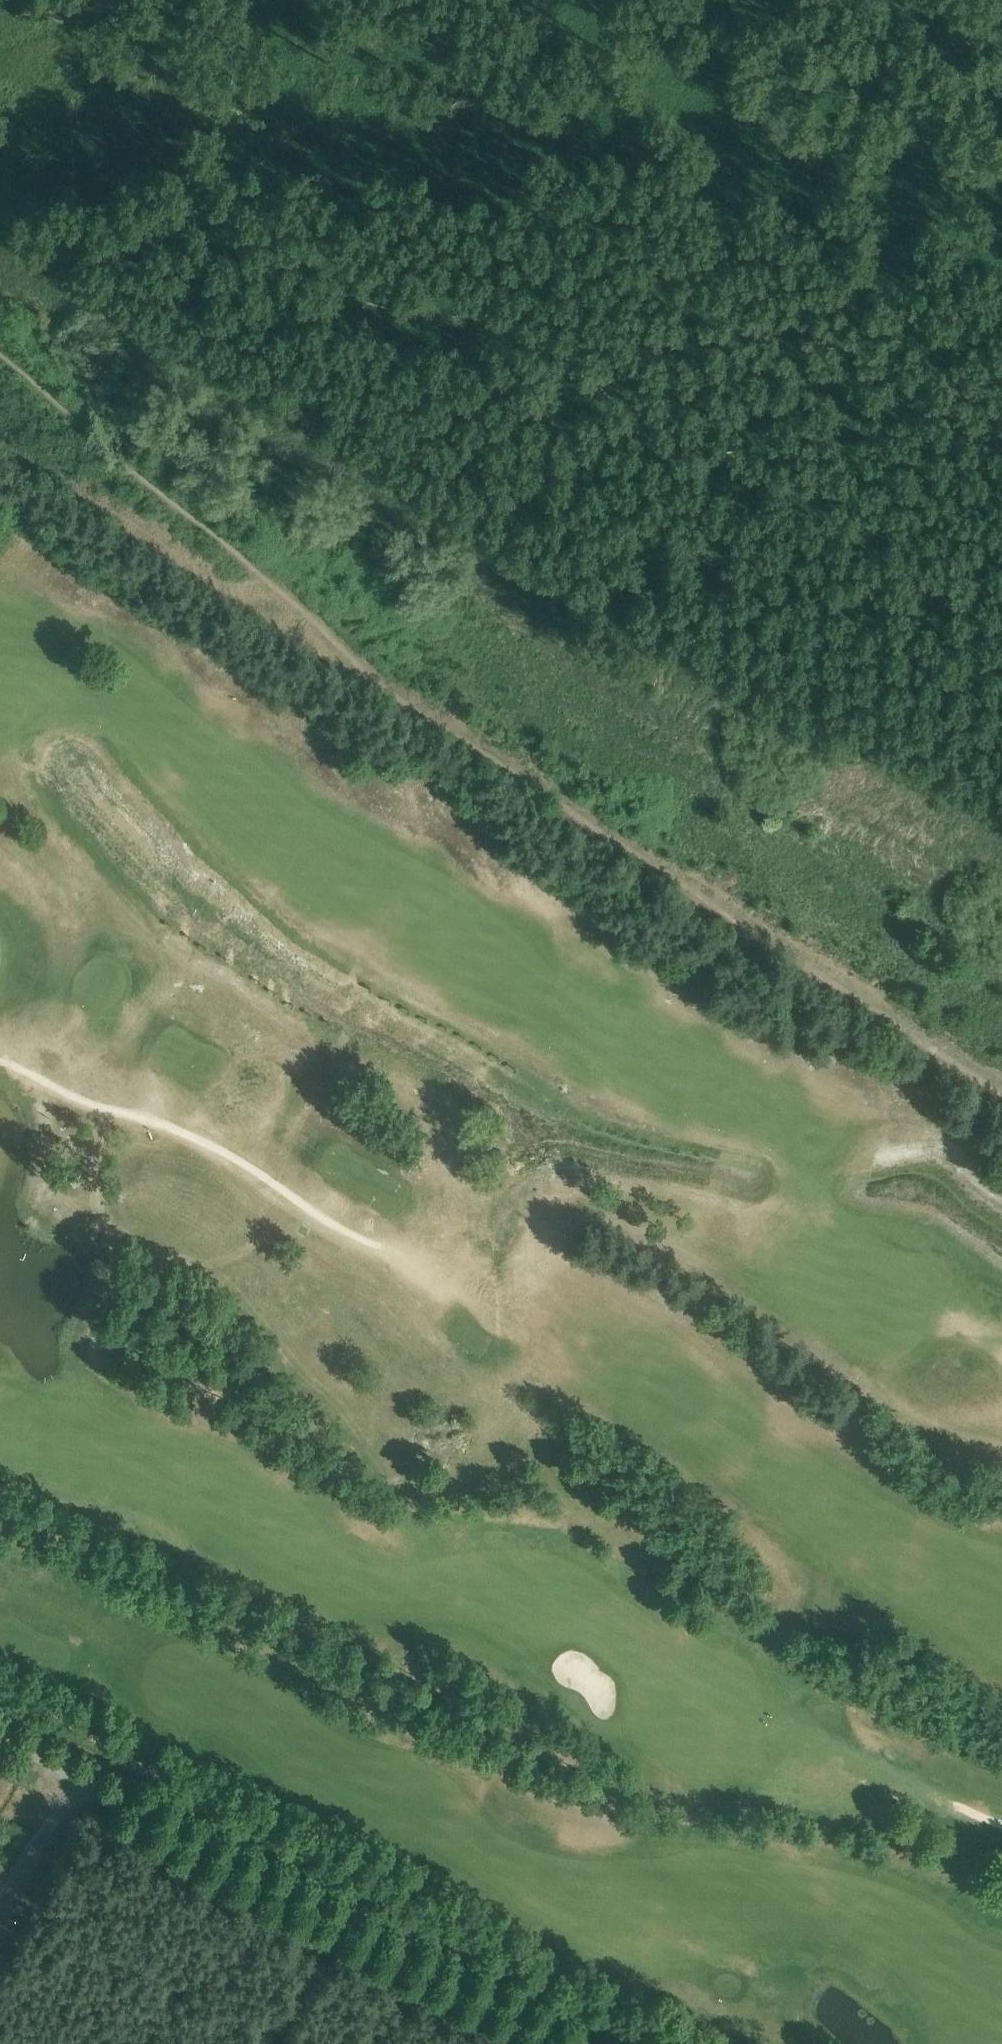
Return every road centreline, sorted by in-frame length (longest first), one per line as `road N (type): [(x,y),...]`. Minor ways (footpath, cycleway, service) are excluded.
road 1 (track): [(1001,1098),(347,667),(212,536),(0,357)]
road 2 (track): [(1001,292),(712,191),(293,0)]
road 3 (residential): [(569,2043),(51,1765)]

